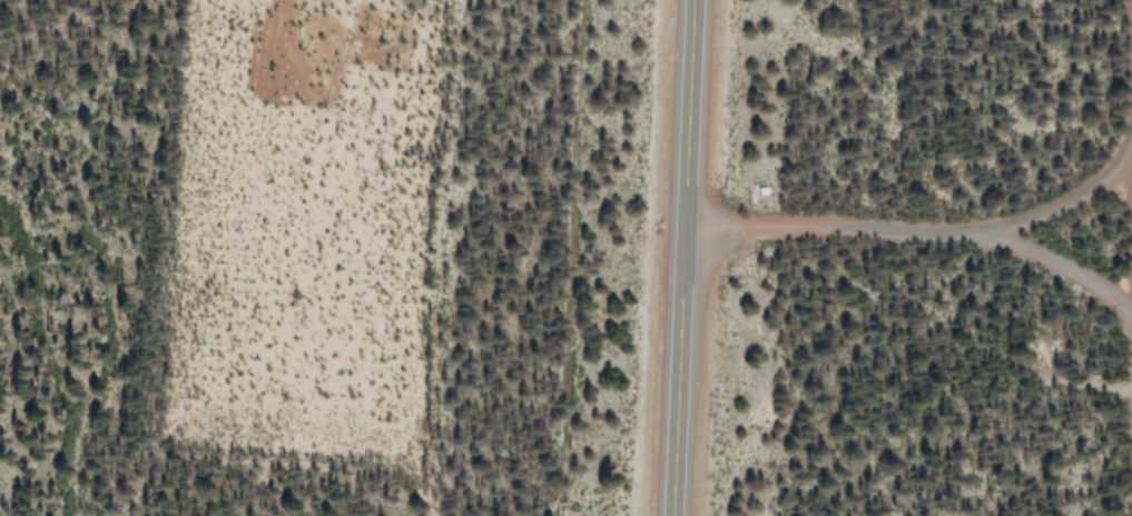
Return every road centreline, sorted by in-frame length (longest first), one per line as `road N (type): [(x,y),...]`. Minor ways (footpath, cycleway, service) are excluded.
road 1 (trunk): [(668,515),(690,0)]
road 2 (residential): [(680,228),(978,235),(1092,187),(1131,141)]
road 3 (residential): [(978,235),(1040,254),(1131,316)]

